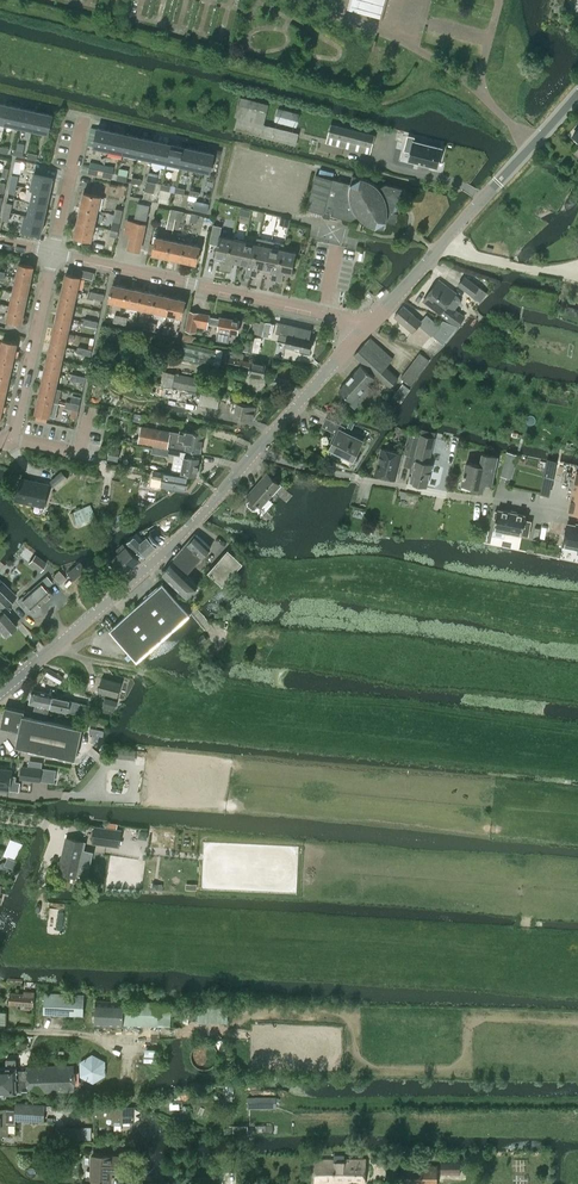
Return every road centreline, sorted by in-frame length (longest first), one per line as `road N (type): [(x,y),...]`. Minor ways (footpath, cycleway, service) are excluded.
road 1 (track): [(531,733),(219,696),(82,658),(65,638)]
road 2 (tertiary): [(0,693),(154,561),(256,451)]
road 3 (residential): [(577,515),(256,451)]
road 4 (tertiary): [(359,333),(577,91)]
road 5 (residential): [(359,333),(324,313),(54,254)]
road 6 (residential): [(0,441),(13,444),(54,254)]
road 7 (tertiary): [(256,451),(359,333)]
road 8 (residential): [(54,254),(84,113)]

